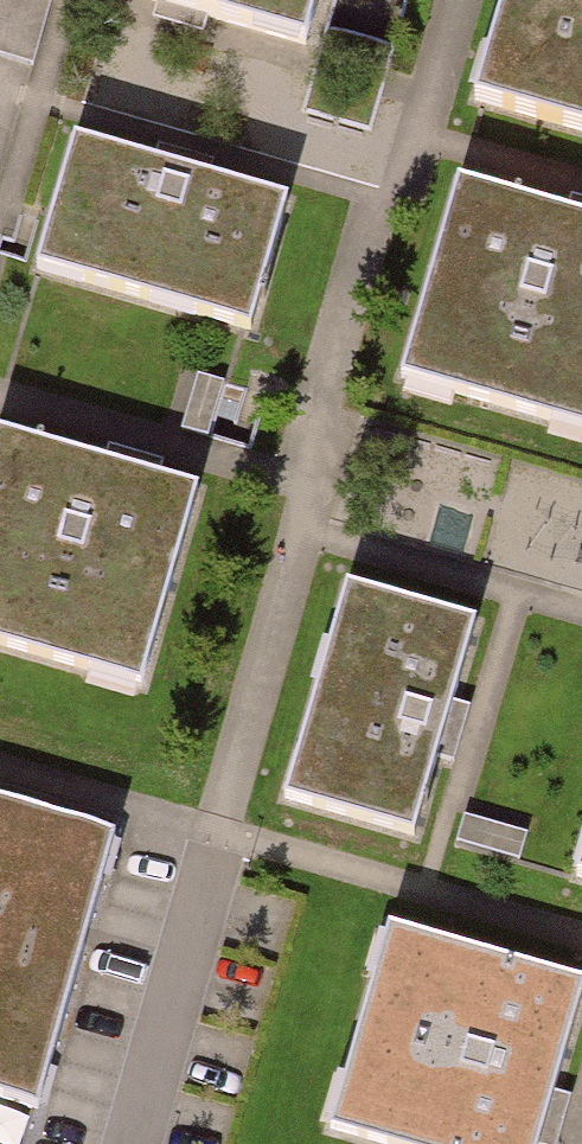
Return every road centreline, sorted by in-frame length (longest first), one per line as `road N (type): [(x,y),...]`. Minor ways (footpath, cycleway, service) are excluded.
road 1 (residential): [(219,830),(131,1143)]

